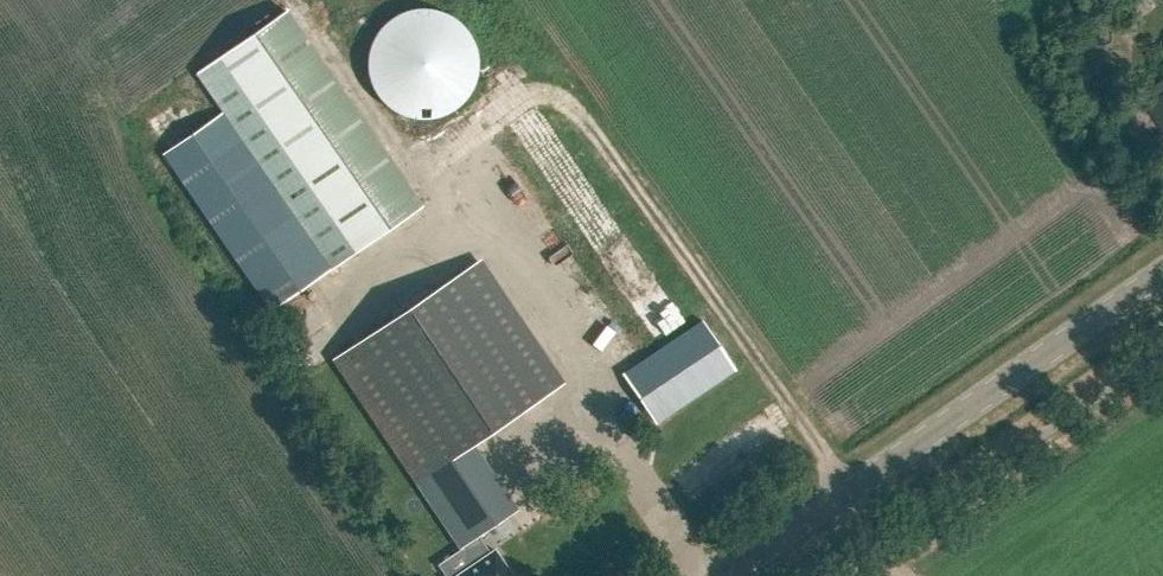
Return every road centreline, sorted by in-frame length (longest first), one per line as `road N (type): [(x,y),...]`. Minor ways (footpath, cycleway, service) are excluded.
road 1 (tertiary): [(725,575),(1162,271)]

